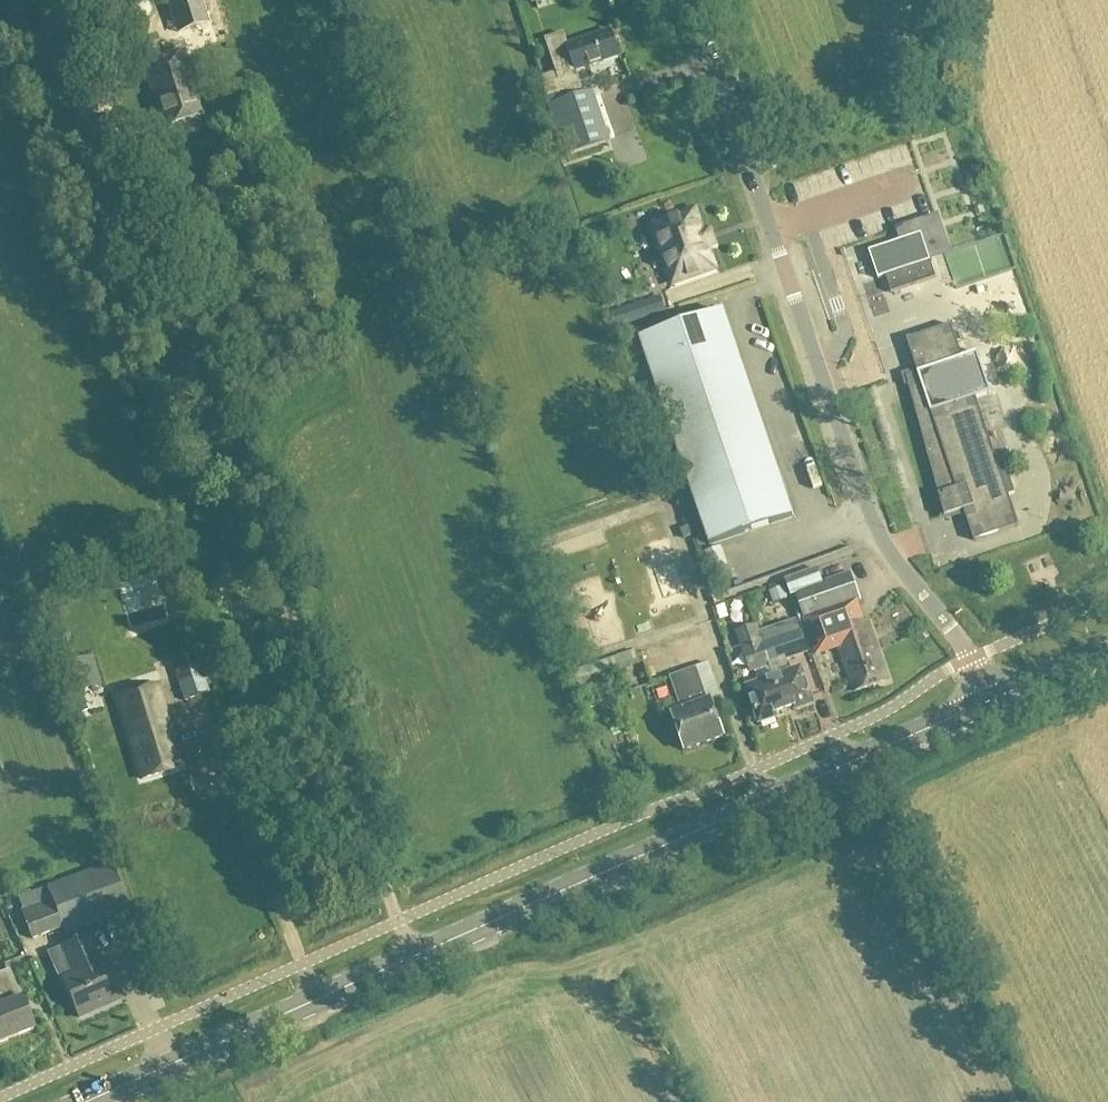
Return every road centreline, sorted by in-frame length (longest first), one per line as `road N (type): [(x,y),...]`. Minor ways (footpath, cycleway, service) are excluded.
road 1 (secondary): [(92,1101),(986,702)]
road 2 (unclassified): [(986,702),(955,638),(876,533),(691,0)]
road 3 (secondary): [(986,702),(1107,648)]

